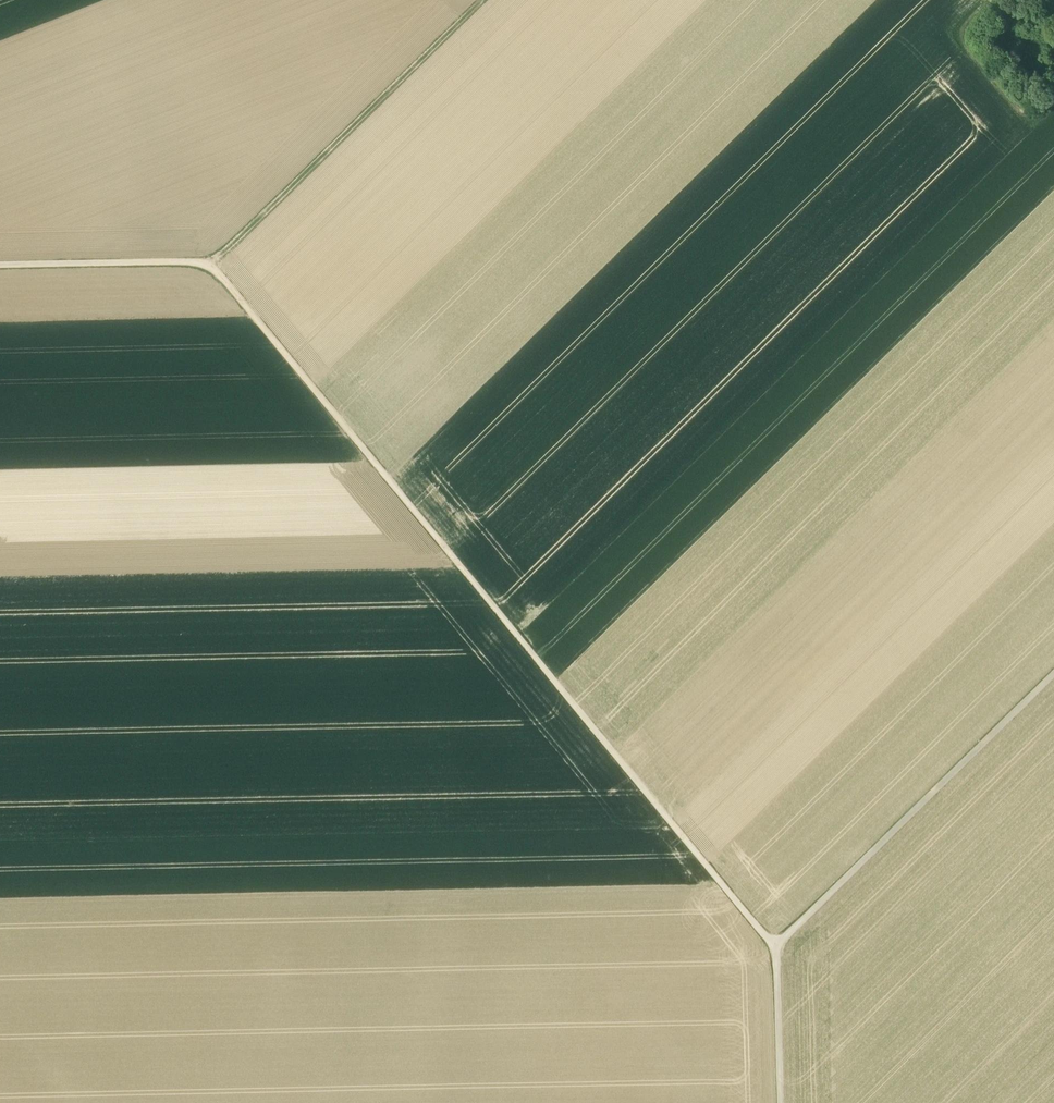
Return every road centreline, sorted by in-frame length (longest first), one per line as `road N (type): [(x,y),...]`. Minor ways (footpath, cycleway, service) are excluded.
road 1 (track): [(0,267),(200,262),(224,278),(777,945),(781,1102)]
road 2 (track): [(777,945),(1053,675)]
road 3 (track): [(483,0),(211,265)]

